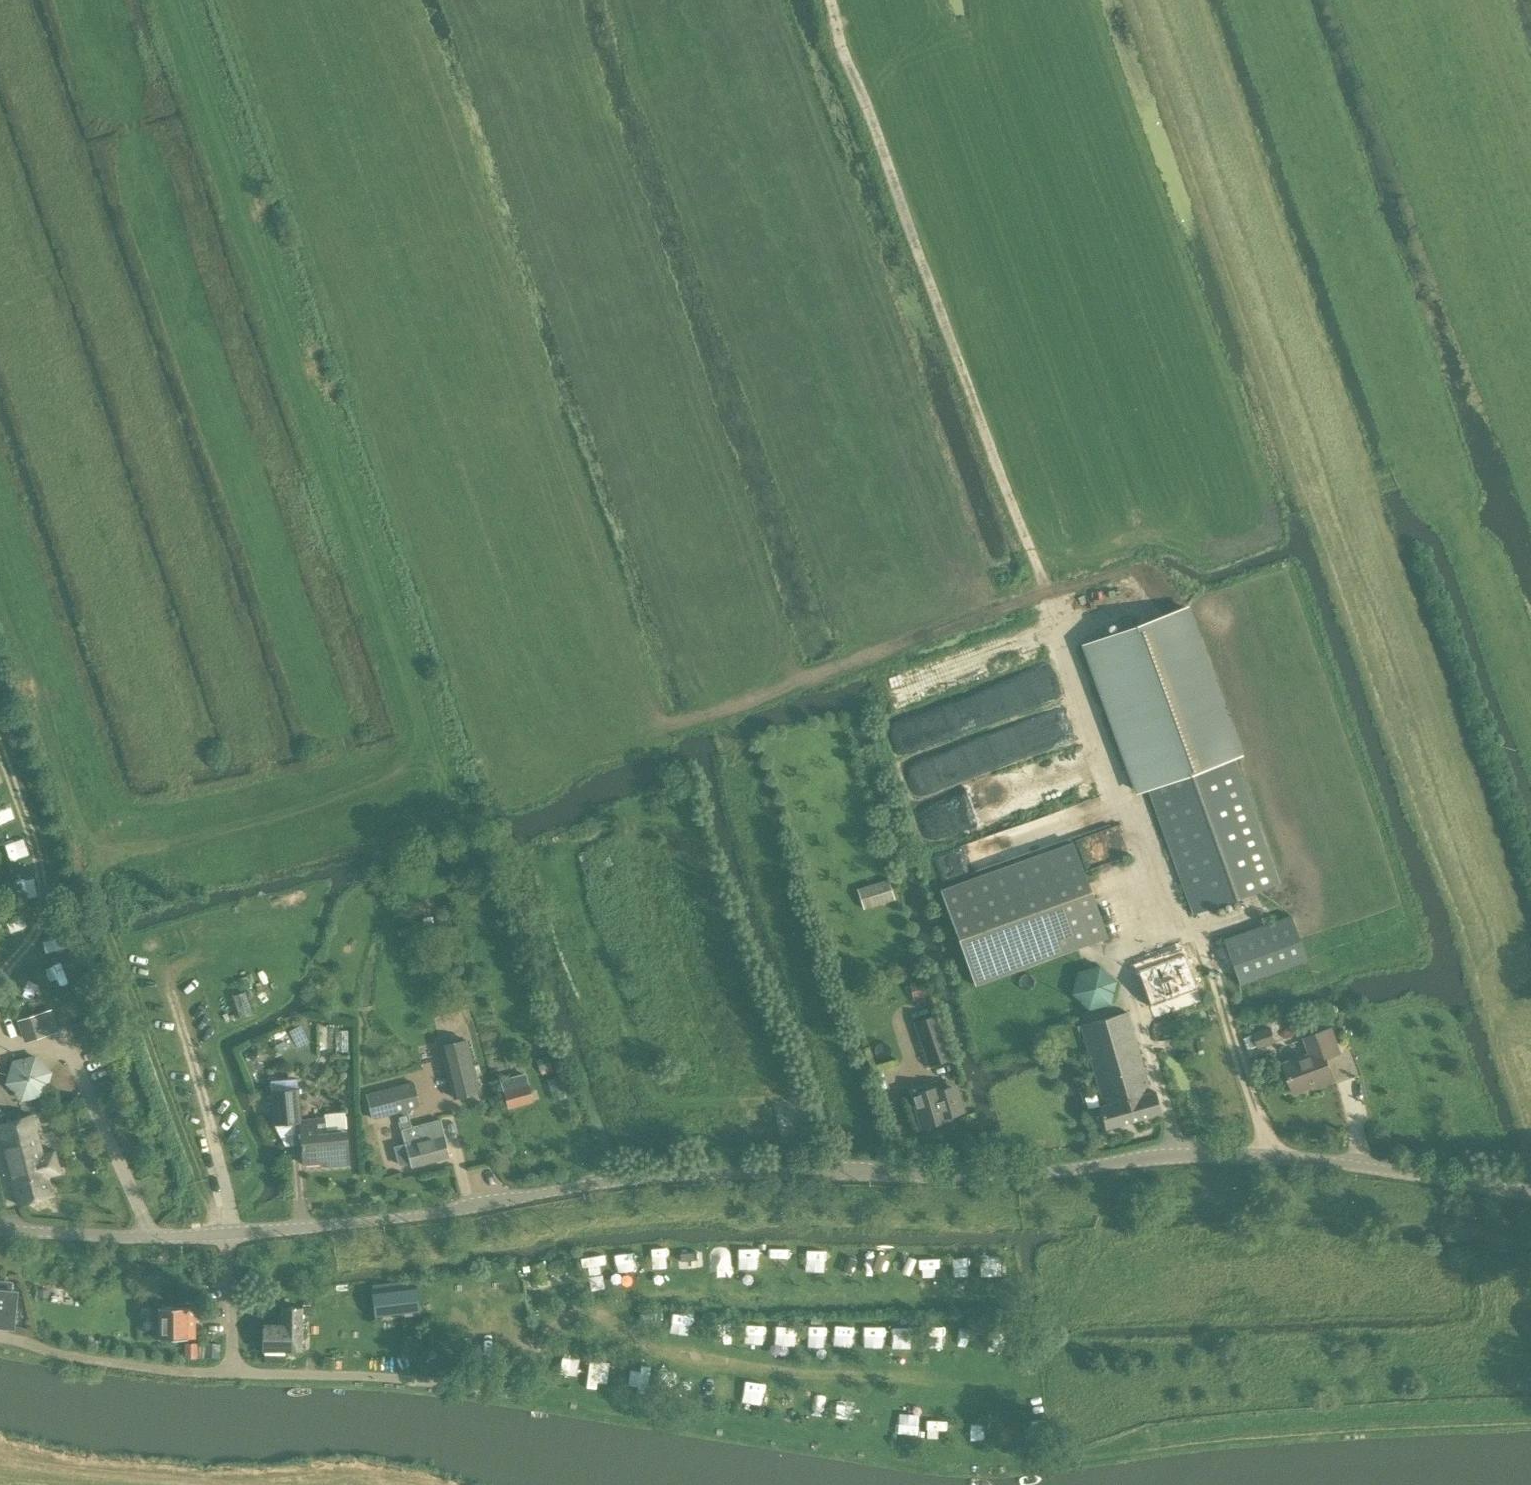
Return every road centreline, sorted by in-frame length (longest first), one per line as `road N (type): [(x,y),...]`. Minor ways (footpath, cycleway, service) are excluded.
road 1 (tertiary): [(0,1229),(230,1234),(464,1209),(655,1177),(1031,1174),(1178,1156),(1315,1161),(1530,1192)]
road 2 (track): [(1166,936),(835,0)]
road 3 (track): [(1137,568),(987,613),(668,727)]
road 4 (track): [(94,883),(110,946),(129,964),(156,958),(201,1099),(230,1234)]
road 5 (track): [(0,972),(42,922),(44,901),(33,835),(0,751)]

